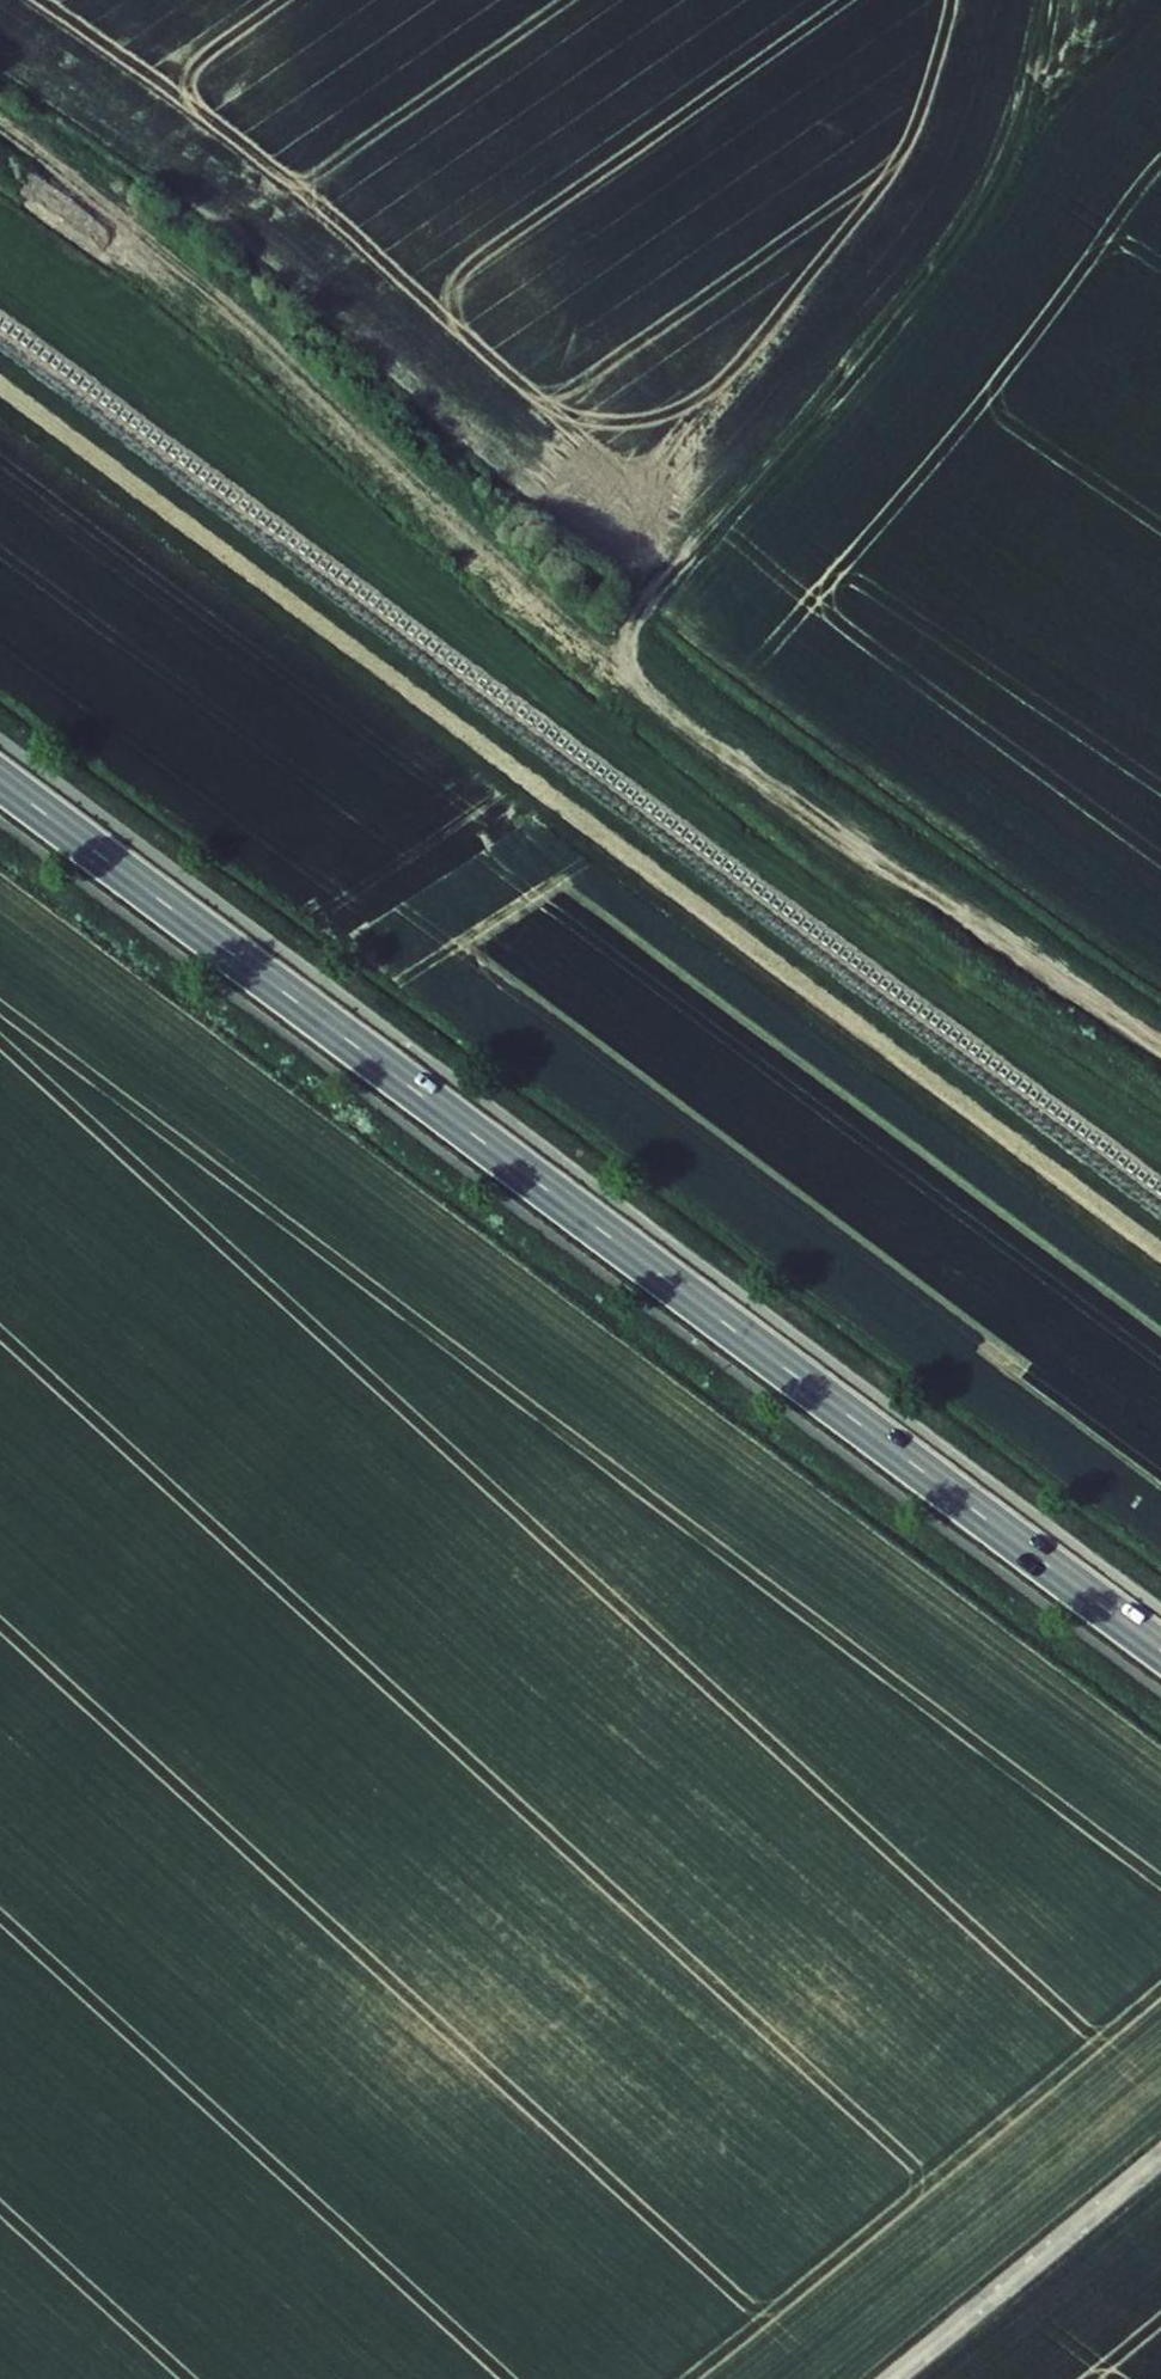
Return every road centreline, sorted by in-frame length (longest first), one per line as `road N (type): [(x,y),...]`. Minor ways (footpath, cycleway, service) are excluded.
road 1 (primary): [(0,779),(1160,1647)]
road 2 (unclassified): [(1160,2155),(891,2378)]

